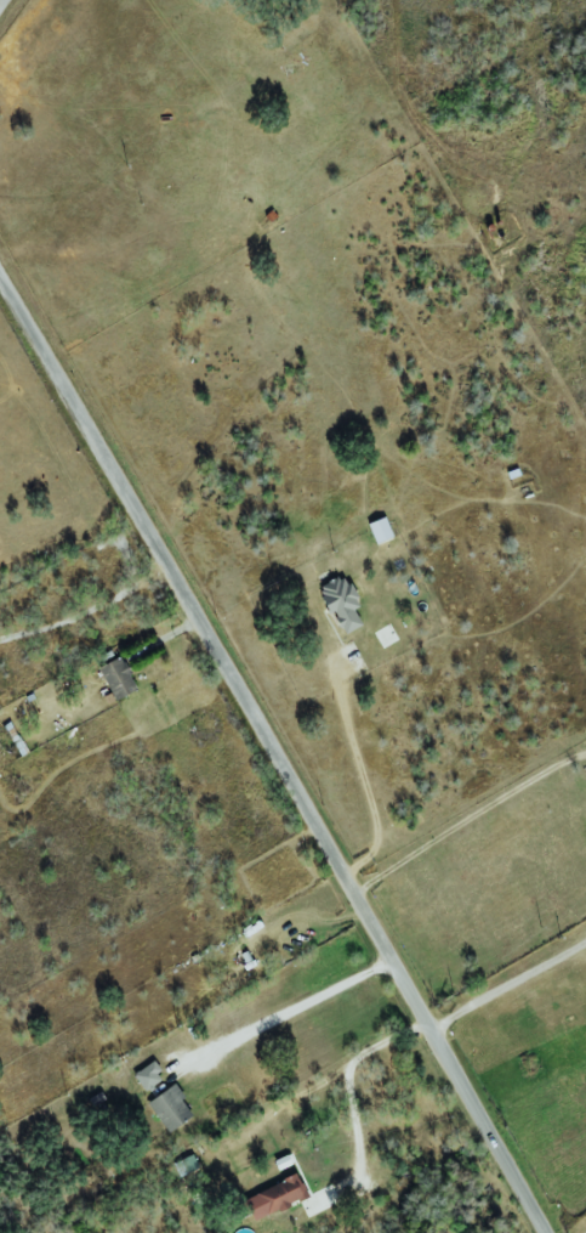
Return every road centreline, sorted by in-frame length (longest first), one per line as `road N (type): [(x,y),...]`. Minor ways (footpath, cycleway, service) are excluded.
road 1 (residential): [(554,1232),(0,268)]
road 2 (residential): [(0,571),(140,504)]

